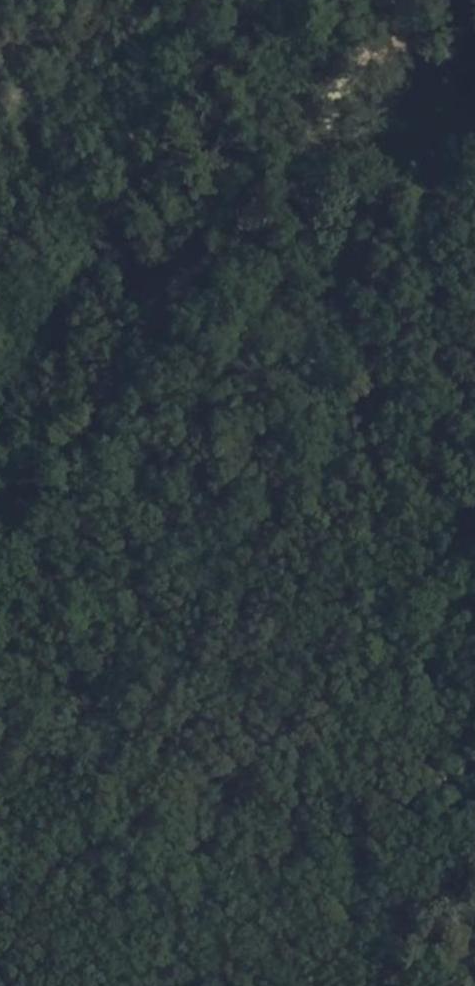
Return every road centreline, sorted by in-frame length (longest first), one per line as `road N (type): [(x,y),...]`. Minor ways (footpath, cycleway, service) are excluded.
road 1 (track): [(0,506),(248,207),(321,80),(388,0)]

